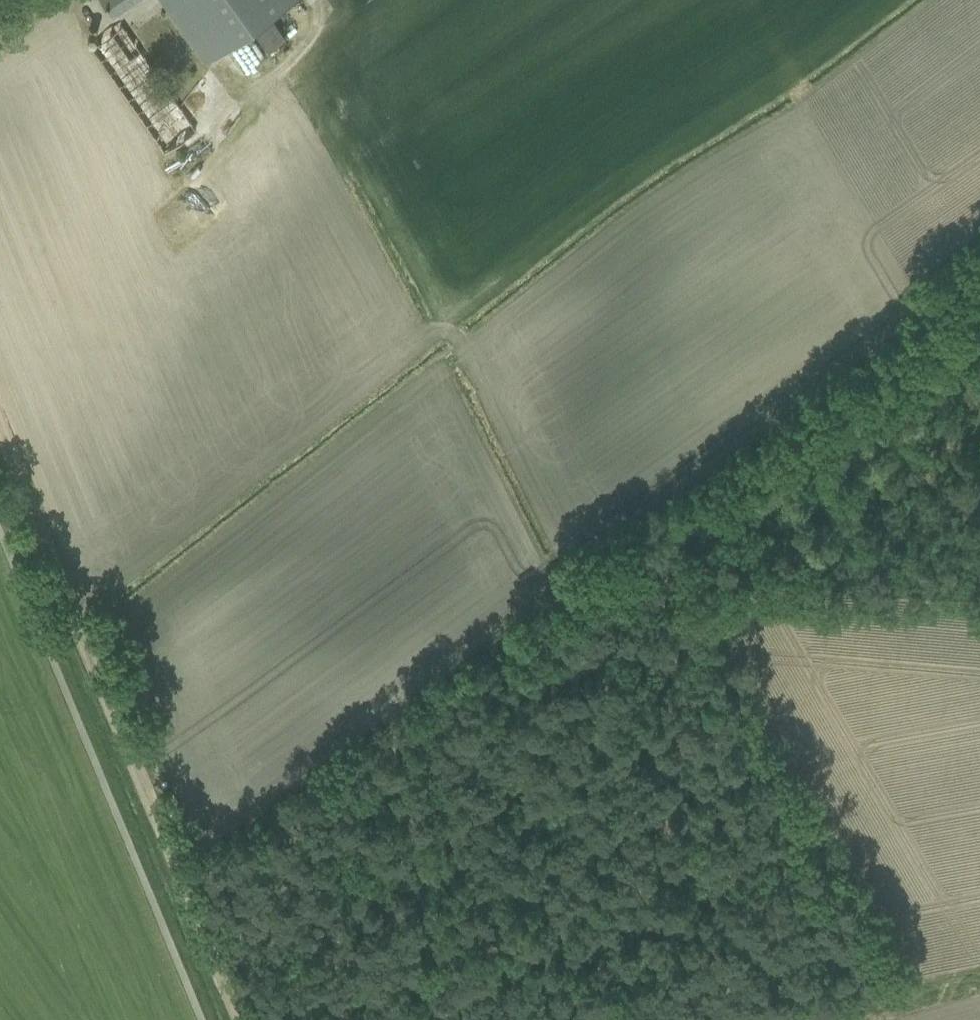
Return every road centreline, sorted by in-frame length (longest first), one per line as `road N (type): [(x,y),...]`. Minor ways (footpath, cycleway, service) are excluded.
road 1 (track): [(0,435),(239,1019)]

